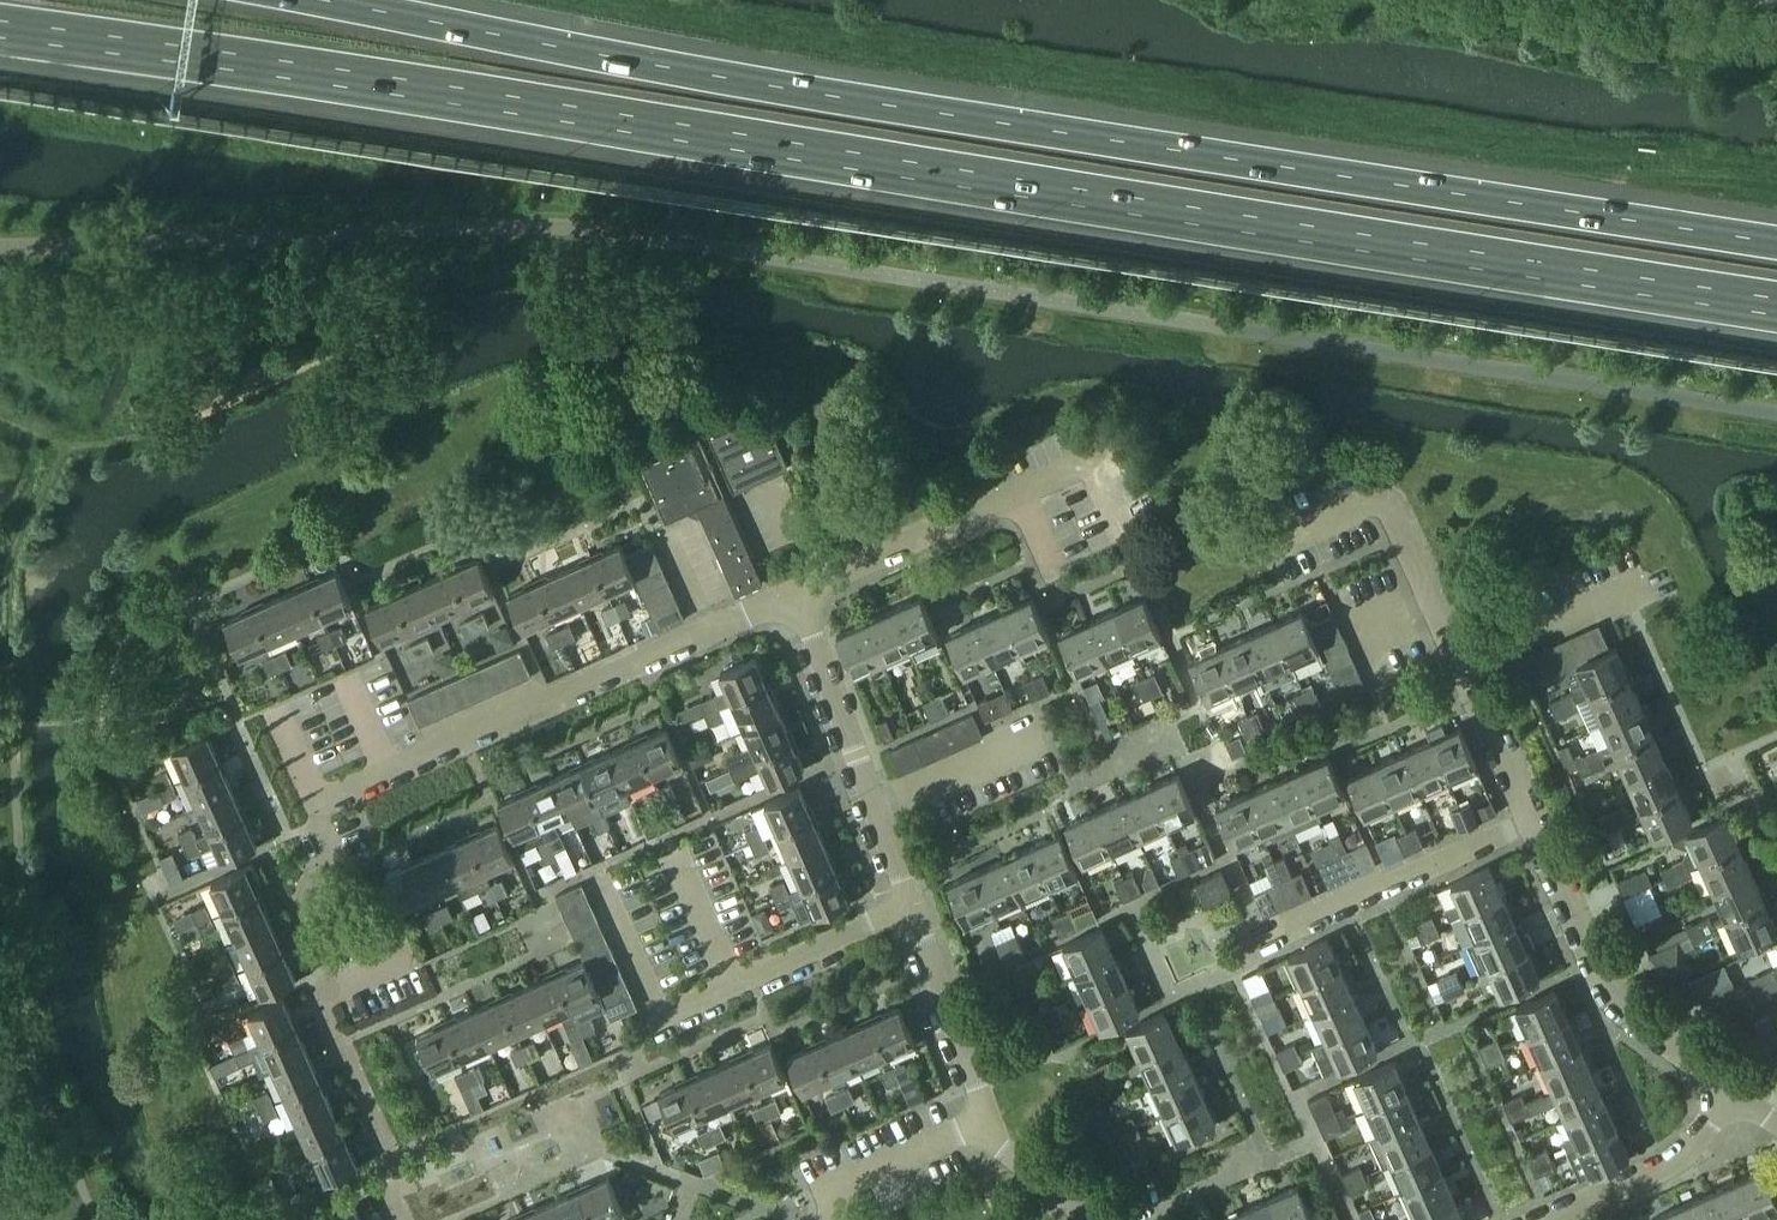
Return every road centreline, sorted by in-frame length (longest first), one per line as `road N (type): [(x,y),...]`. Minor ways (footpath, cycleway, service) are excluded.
road 1 (motorway): [(0,28),(1776,307)]
road 2 (motorway): [(1776,243),(852,100),(321,0)]
road 3 (residential): [(322,808),(799,599)]
road 4 (residential): [(322,808),(318,854),(298,902),(334,989),(321,999),(404,1178),(383,1186),(399,1219)]
road 5 (residential): [(1737,1090),(1610,995),(1534,822)]
road 6 (residential): [(909,906),(799,599)]
road 7 (residential): [(799,599),(1089,465)]
road 8 (residential): [(1463,664),(1389,497),(1273,550)]
road 9 (residential): [(1269,942),(1534,822)]
road 10 (residential): [(660,1012),(909,906)]
road 11 (residential): [(987,1122),(909,906)]
road 12 (residential): [(1559,1219),(1689,1158),(1737,1090)]
road 13 (residential): [(819,1219),(830,1189),(987,1122)]
road 14 (residential): [(1625,590),(1463,664)]
road 15 (residential): [(1534,822),(1463,664)]
road 16 (residential): [(1089,1219),(1008,1154),(987,1122)]

